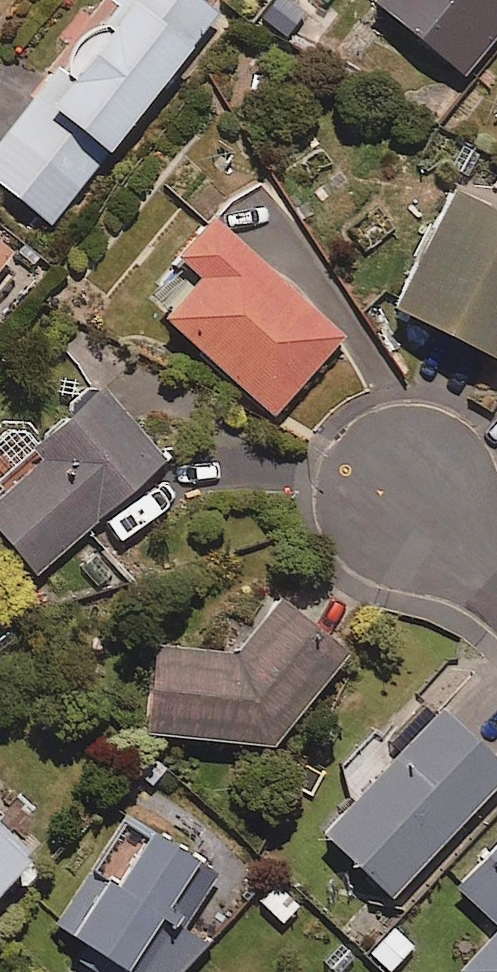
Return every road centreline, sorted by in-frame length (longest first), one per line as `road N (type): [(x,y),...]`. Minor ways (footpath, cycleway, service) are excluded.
road 1 (residential): [(496,576),(404,493)]

